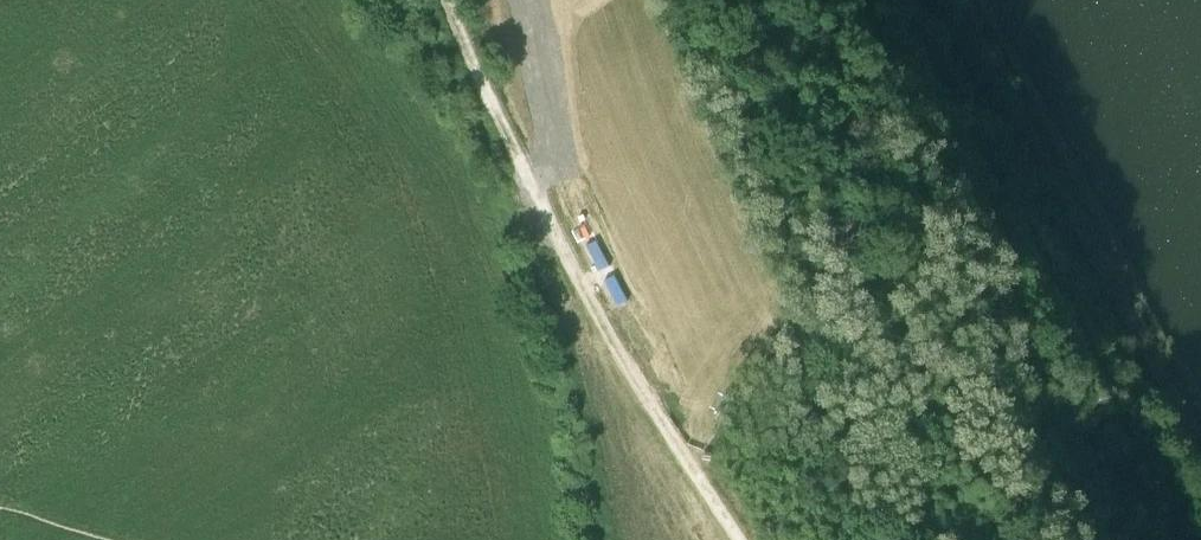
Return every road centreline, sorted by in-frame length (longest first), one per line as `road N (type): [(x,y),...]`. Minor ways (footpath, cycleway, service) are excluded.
road 1 (track): [(966,0),(1200,423)]
road 2 (track): [(766,539),(587,239)]
road 3 (track): [(587,239),(532,137),(473,0)]
road 4 (track): [(552,0),(587,239)]

